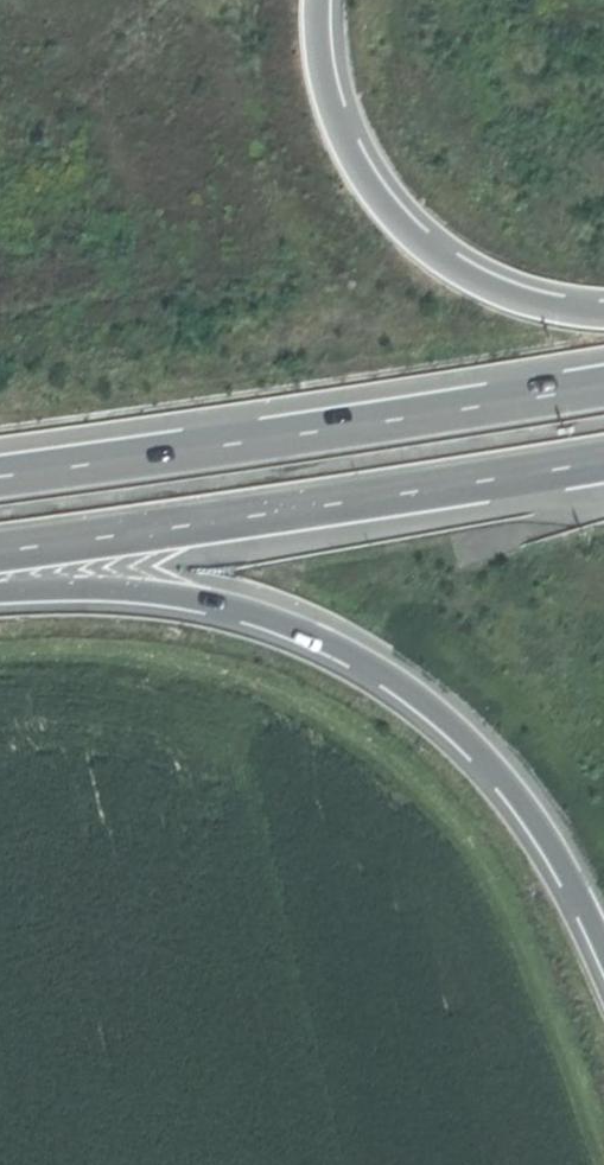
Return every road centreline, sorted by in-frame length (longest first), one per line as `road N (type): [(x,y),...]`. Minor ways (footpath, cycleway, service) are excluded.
road 1 (trunk): [(0,593),(122,588),(208,598),(308,630),(379,666),(489,759),(572,882),(603,952)]
road 2 (trunk): [(0,550),(603,461)]
road 3 (trunk): [(603,387),(0,476)]
road 4 (trunk): [(603,314),(500,292),(408,234),(375,197),(331,113),(320,71),(318,0)]

